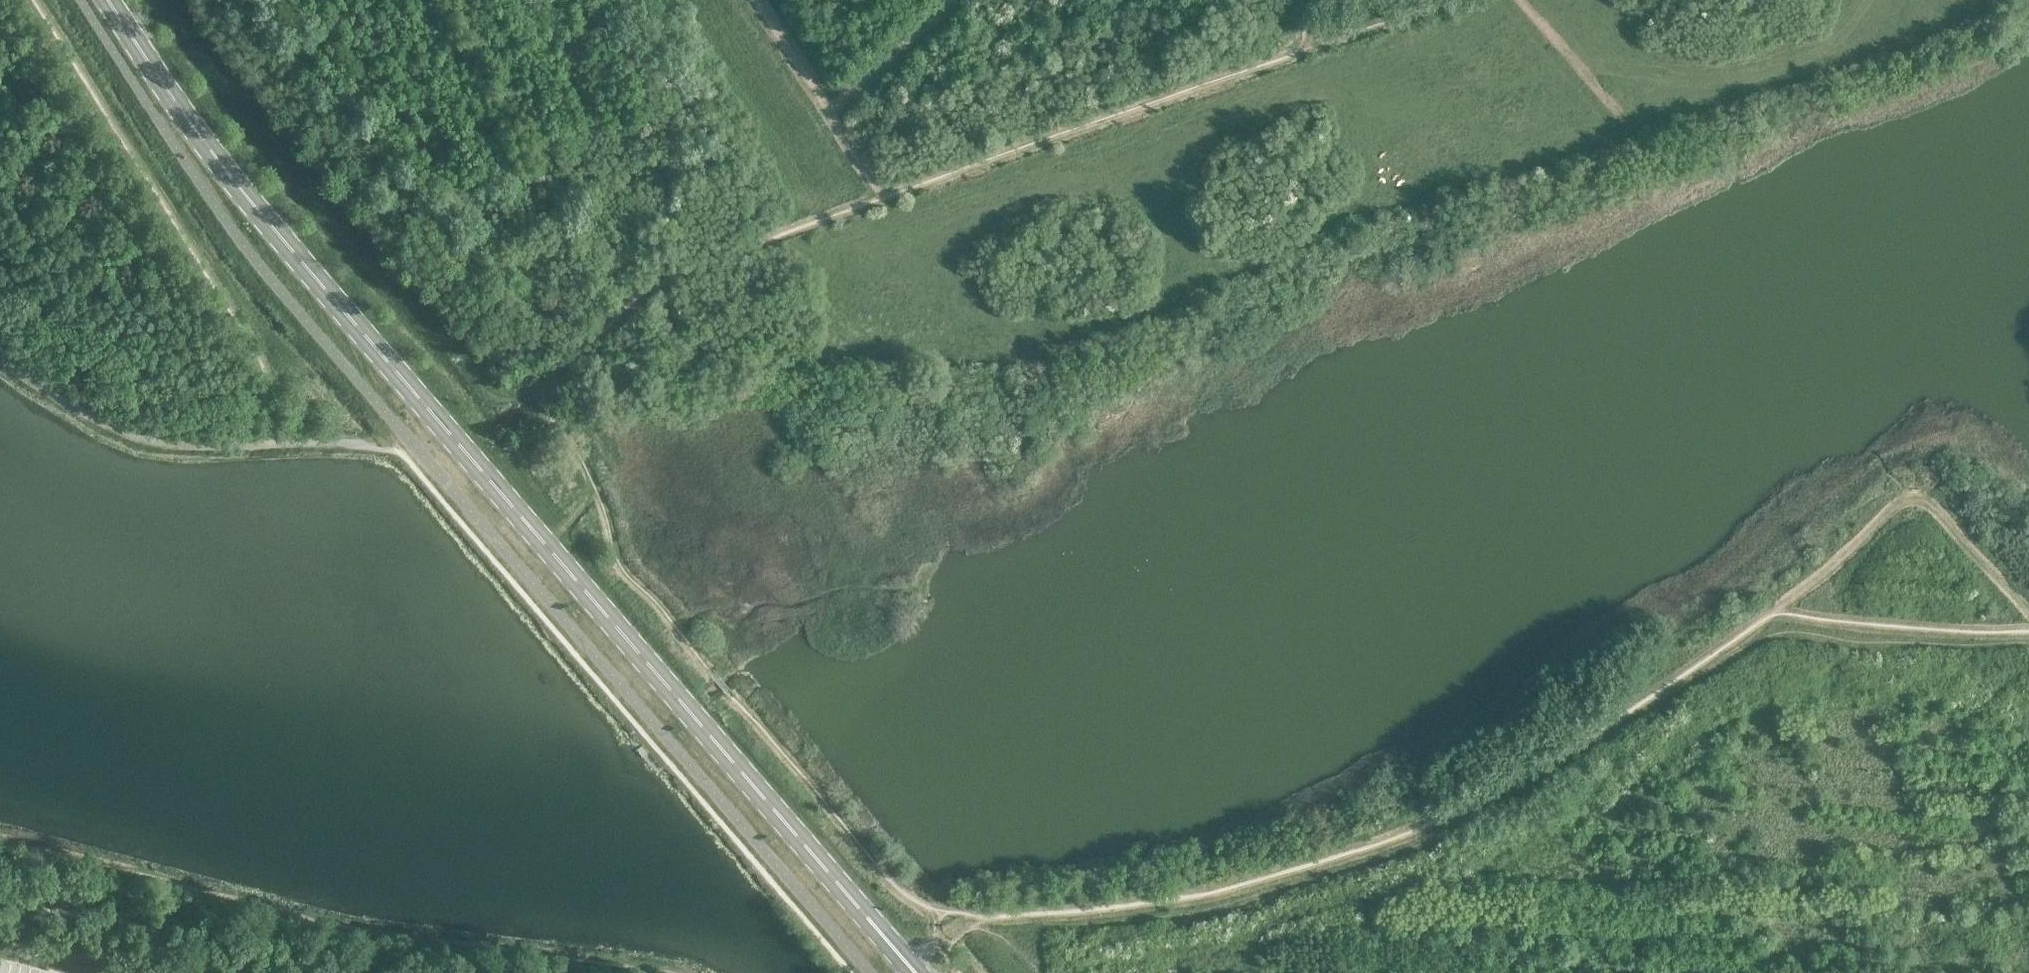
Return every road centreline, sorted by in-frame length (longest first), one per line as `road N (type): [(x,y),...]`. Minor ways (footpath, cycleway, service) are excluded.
road 1 (secondary): [(917,972),(210,153),(111,0)]
road 2 (track): [(1520,0),(1566,55),(1592,73),(1747,71),(1824,46),(1871,0)]

